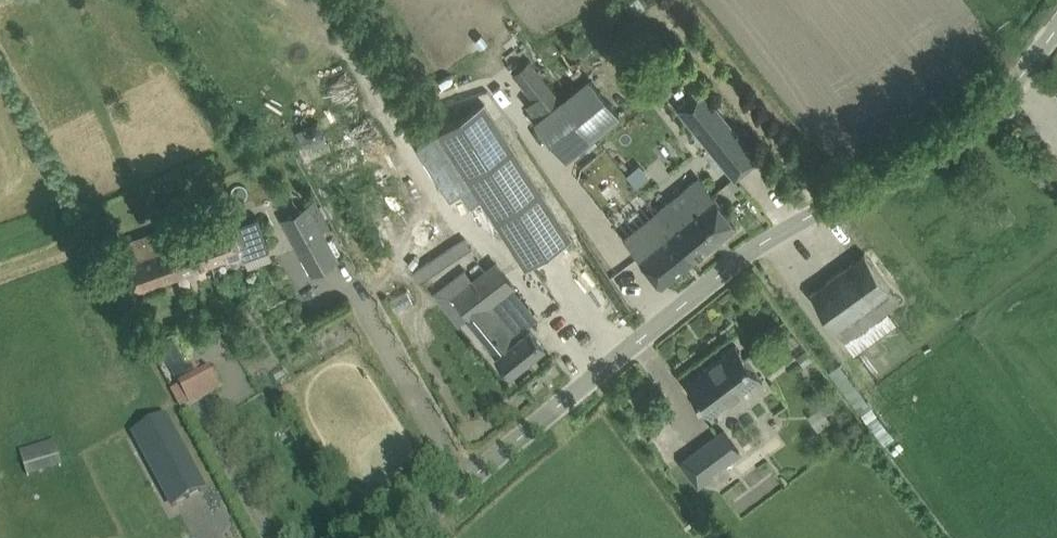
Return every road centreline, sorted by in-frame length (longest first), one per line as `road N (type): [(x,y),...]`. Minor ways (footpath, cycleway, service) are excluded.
road 1 (unclassified): [(396,537),(777,219),(942,132),(1056,3)]

